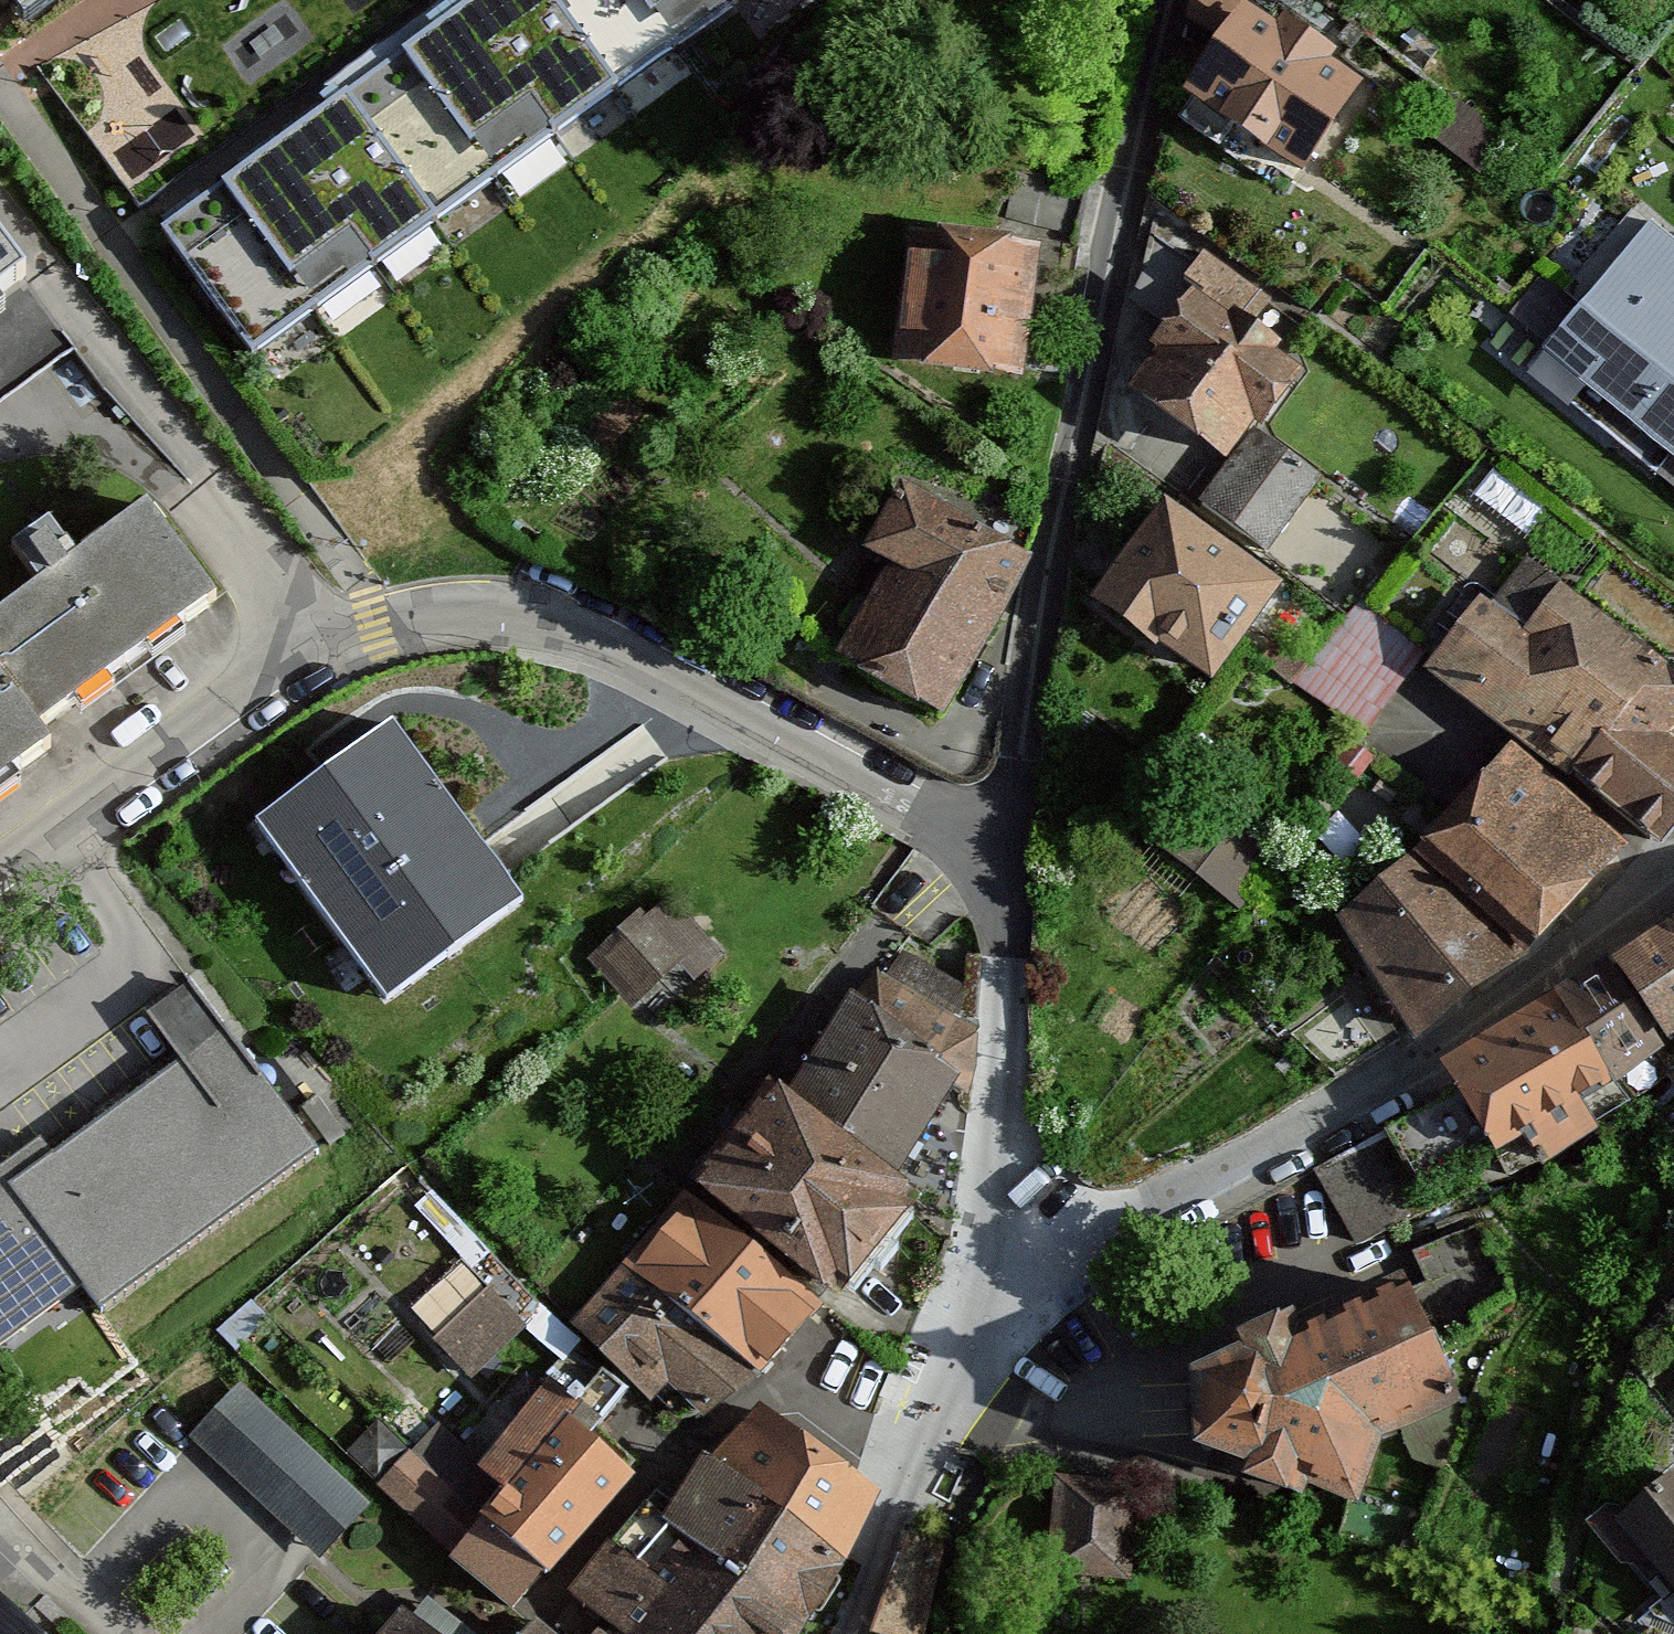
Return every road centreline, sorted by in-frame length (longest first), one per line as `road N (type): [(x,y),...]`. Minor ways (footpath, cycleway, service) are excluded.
road 1 (residential): [(1174,0),(1050,564),(1006,864)]
road 2 (residential): [(1673,883),(1433,1058),(1143,1212),(1004,1302)]
road 3 (residential): [(1006,864),(583,647),(446,627),(379,632),(304,656)]
road 4 (residential): [(0,214),(251,534),(287,597),(304,656)]
road 5 (residential): [(1004,1302),(1006,864)]
road 6 (residential): [(0,870),(304,656)]
road 7 (residential): [(850,1633),(1004,1302)]

